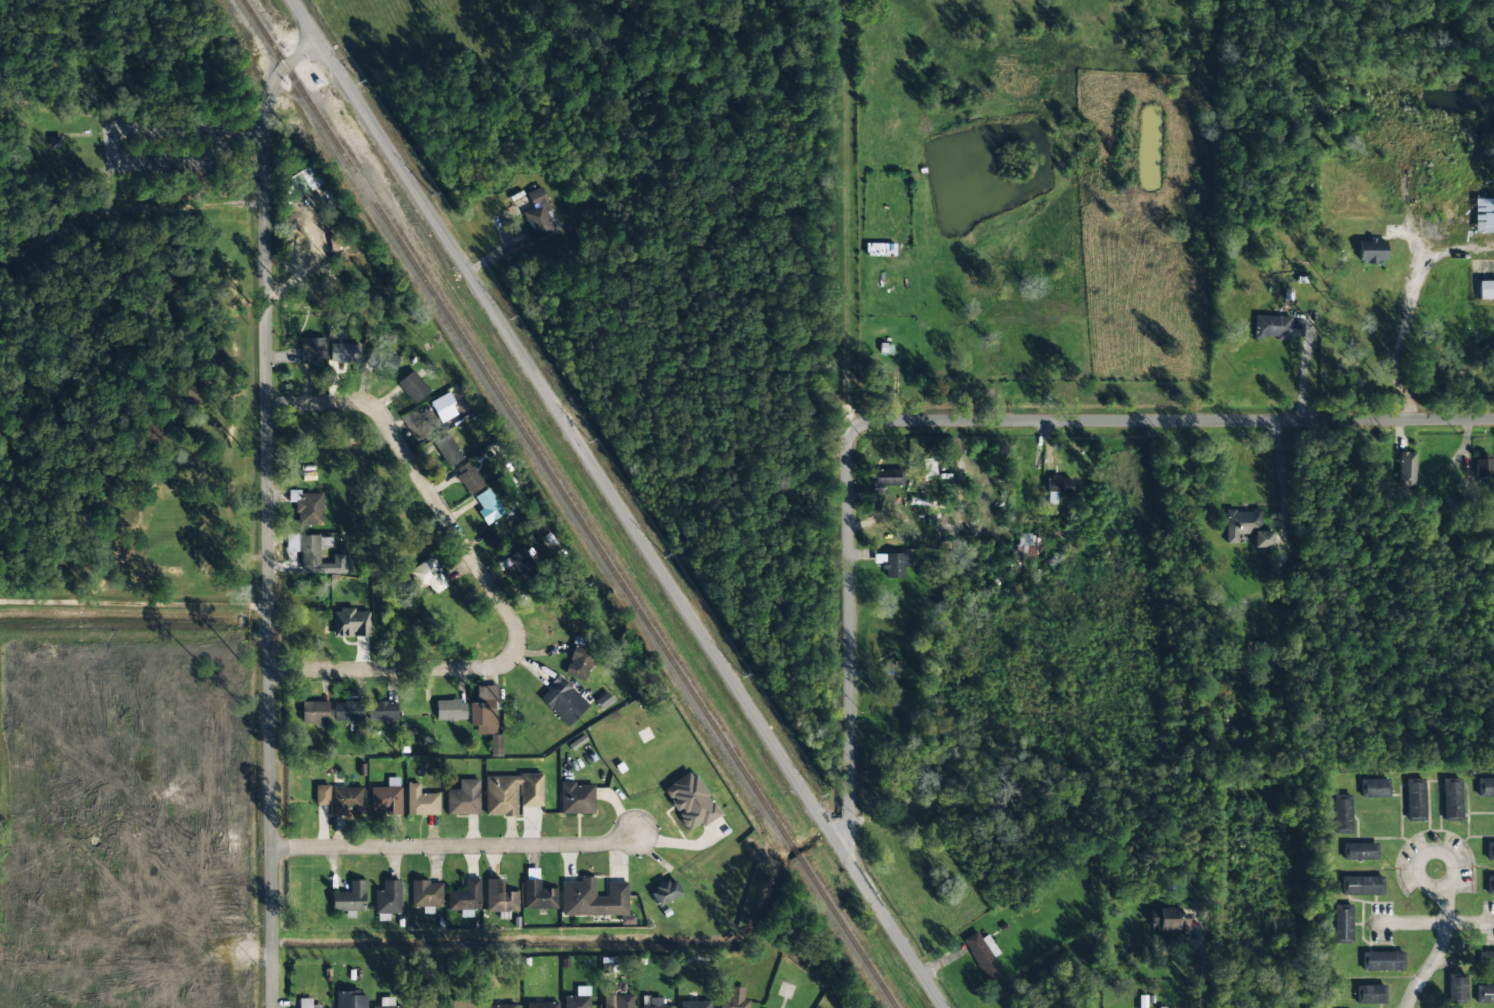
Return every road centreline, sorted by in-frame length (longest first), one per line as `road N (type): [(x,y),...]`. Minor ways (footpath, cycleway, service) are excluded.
road 1 (tertiary): [(946,1007),(293,0)]
road 2 (residential): [(275,1007),(260,179),(271,81),(320,41)]
road 3 (residential): [(1493,419),(923,421),(858,431)]
road 4 (residential): [(851,862),(850,459),(858,431)]
road 5 (residential): [(639,831),(584,846),(273,849)]
road 6 (residential): [(510,615),(384,419),(365,403),(268,405)]
road 7 (residential): [(510,615),(519,645),(502,666),(271,671)]
road 8 (residential): [(1436,888),(1459,901),(1475,867),(1465,851),(1448,847),(1432,857),(1428,876),(1436,888)]

